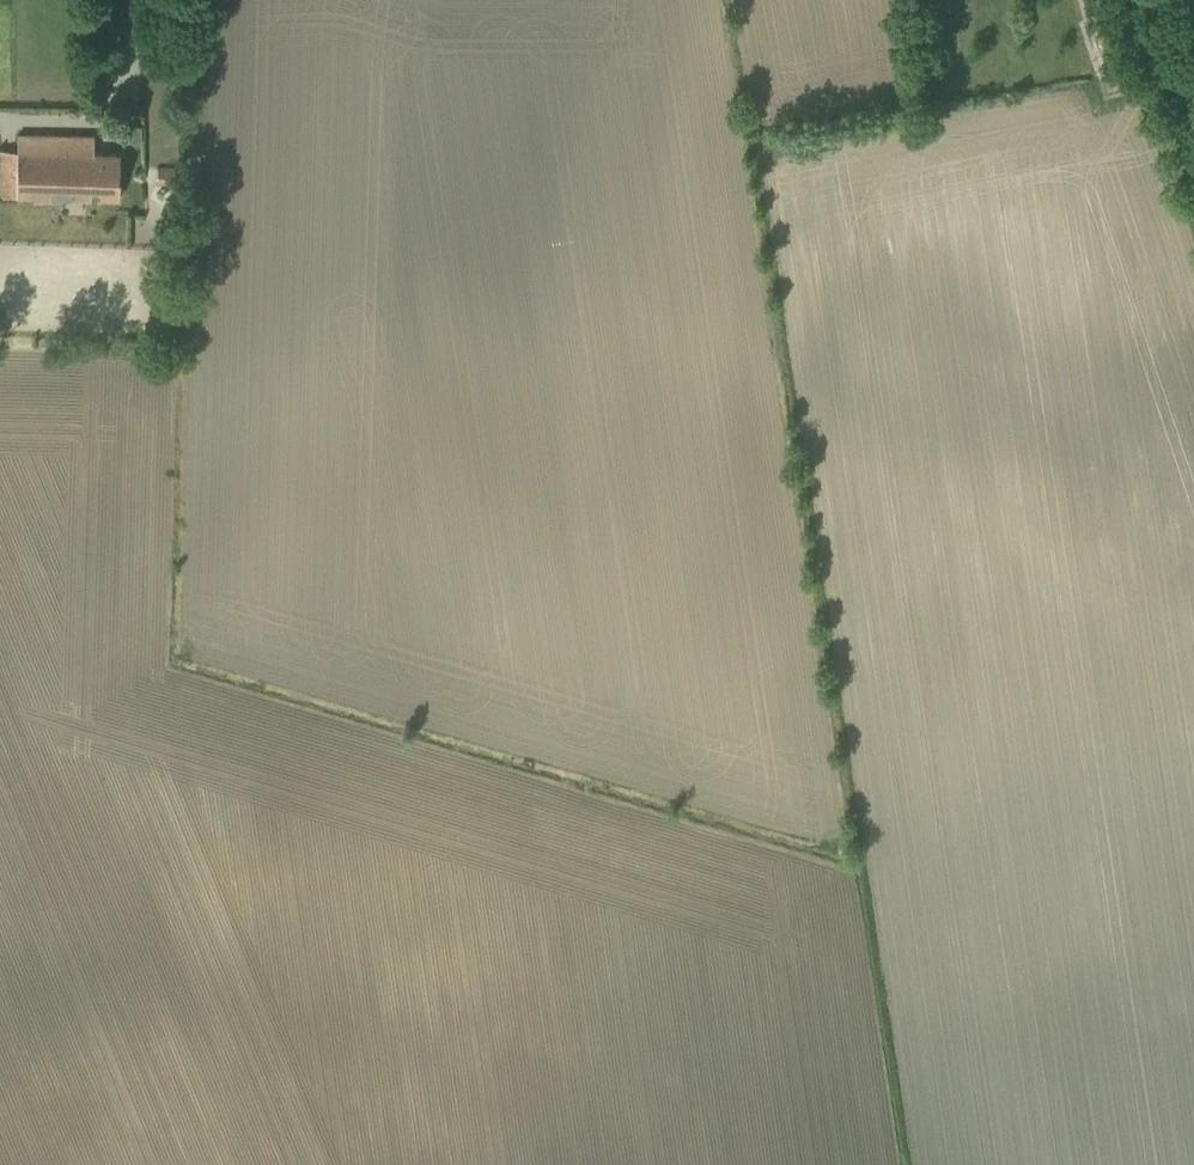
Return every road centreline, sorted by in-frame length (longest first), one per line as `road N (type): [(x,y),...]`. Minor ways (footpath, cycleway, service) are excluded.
road 1 (unclassified): [(1155,0),(1193,121)]

